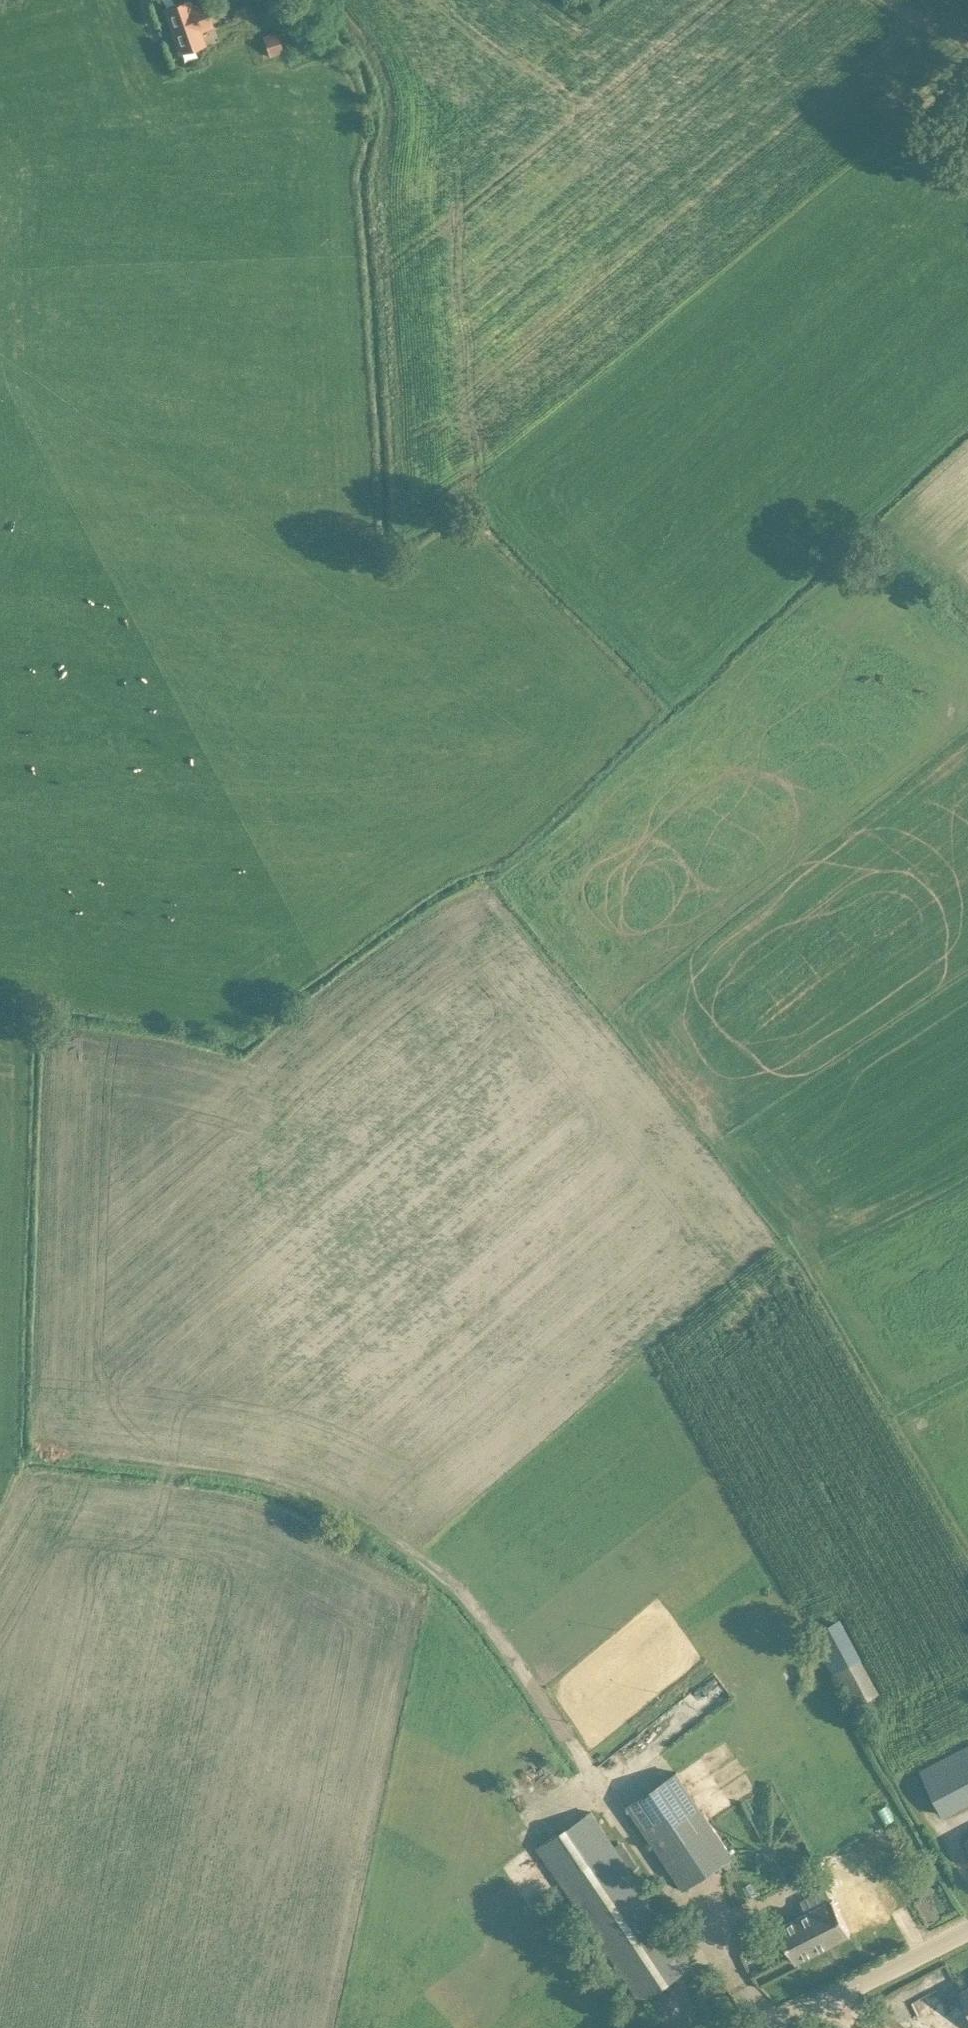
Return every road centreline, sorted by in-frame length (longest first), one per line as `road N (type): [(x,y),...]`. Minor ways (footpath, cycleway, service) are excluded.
road 1 (unclassified): [(761,2027),(967,1929)]

